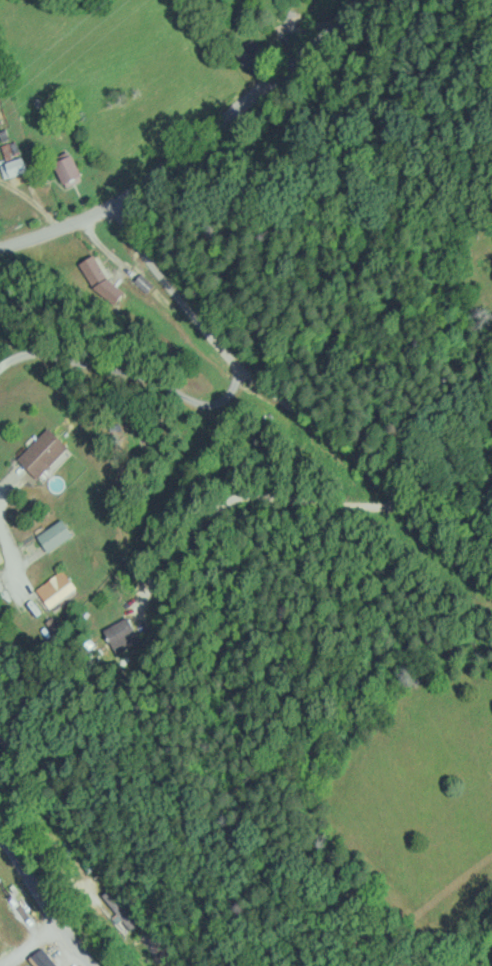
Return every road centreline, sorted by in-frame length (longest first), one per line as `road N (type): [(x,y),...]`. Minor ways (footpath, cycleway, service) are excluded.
road 1 (residential): [(491,505),(410,486),(255,386),(161,281),(114,201)]
road 2 (tertiary): [(0,244),(114,201),(353,0)]
road 3 (tertiary): [(91,965),(0,831)]

